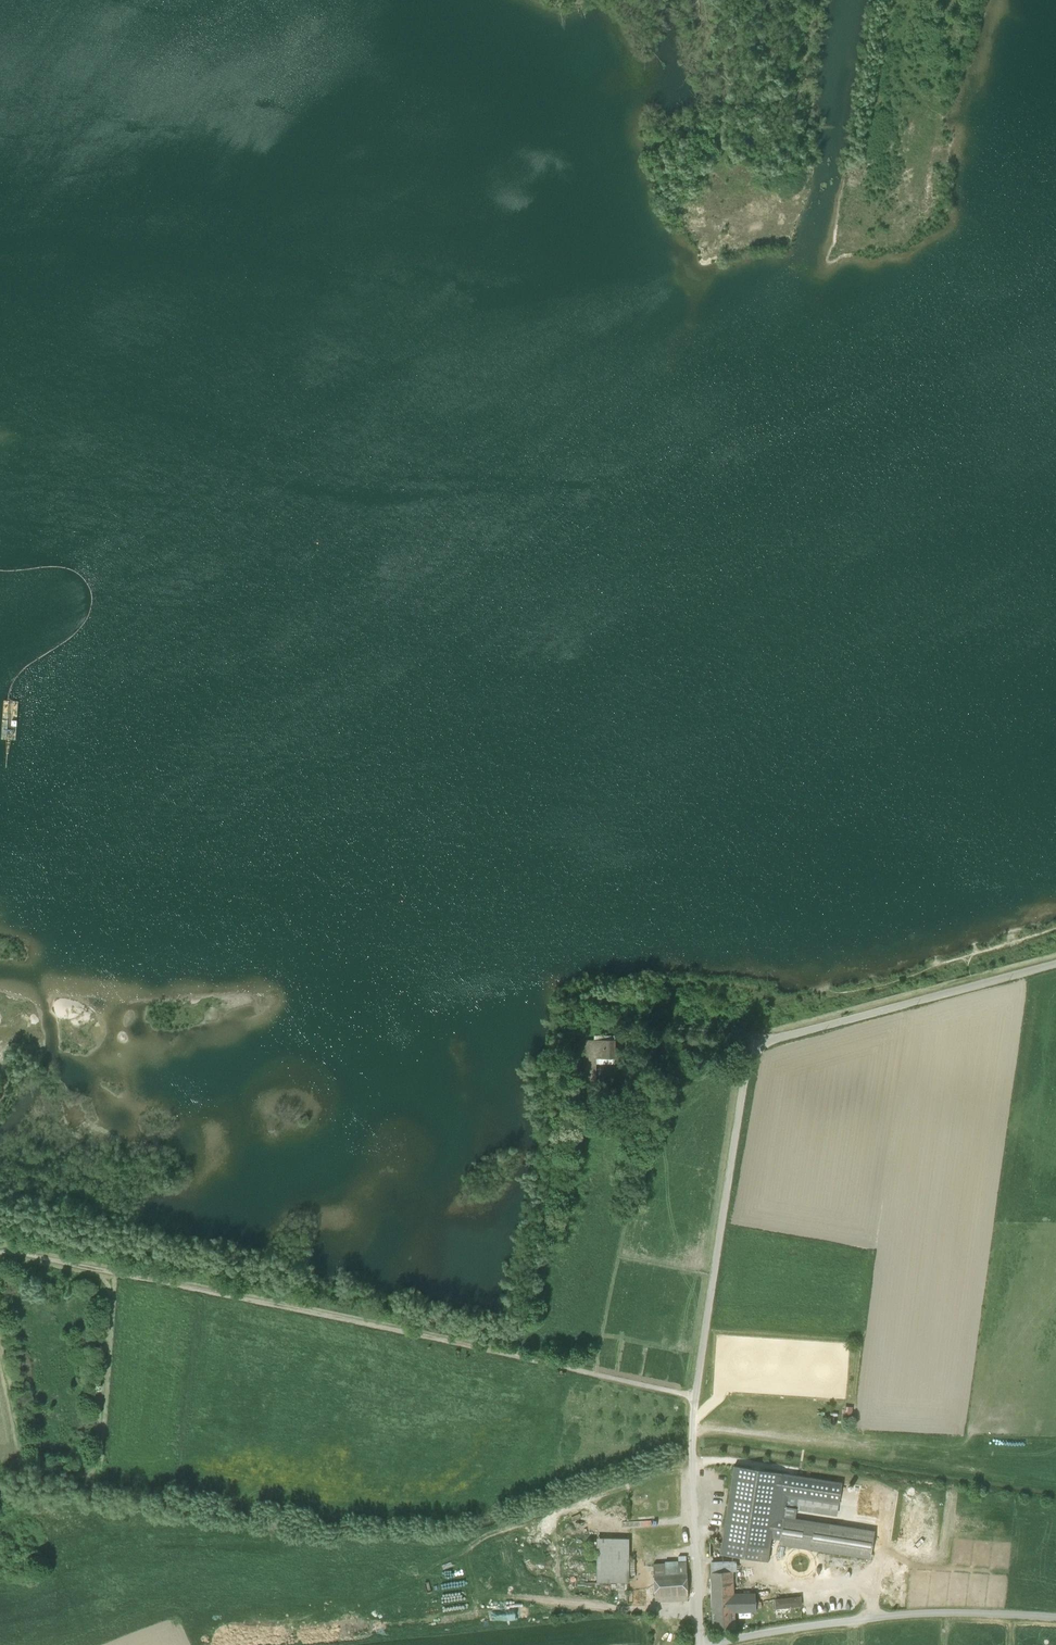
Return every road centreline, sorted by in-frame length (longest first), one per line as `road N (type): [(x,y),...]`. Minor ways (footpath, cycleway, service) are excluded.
road 1 (unclassified): [(1055,963),(750,1045),(694,1396),(702,1643)]
road 2 (unclassified): [(702,1643),(885,1617),(1055,1620)]

